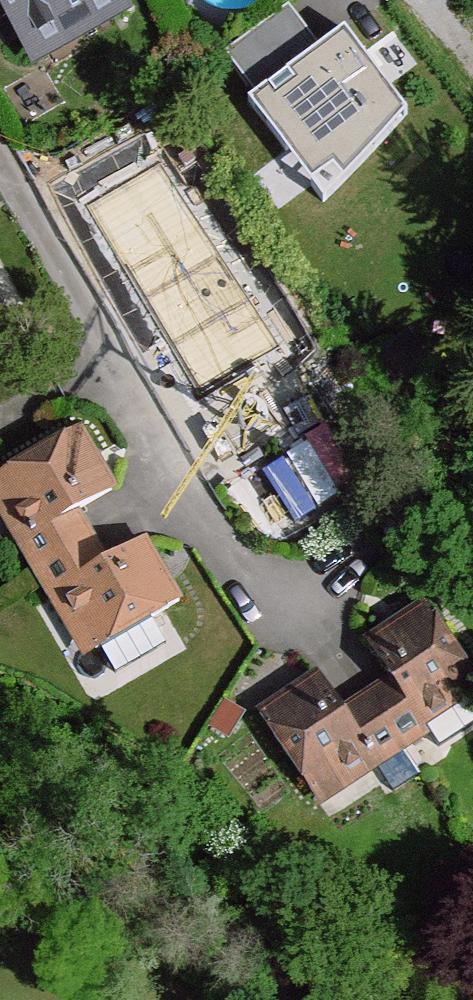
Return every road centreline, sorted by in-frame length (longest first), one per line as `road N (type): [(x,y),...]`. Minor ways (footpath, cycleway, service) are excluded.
road 1 (residential): [(292,595),(240,564),(0,157)]

